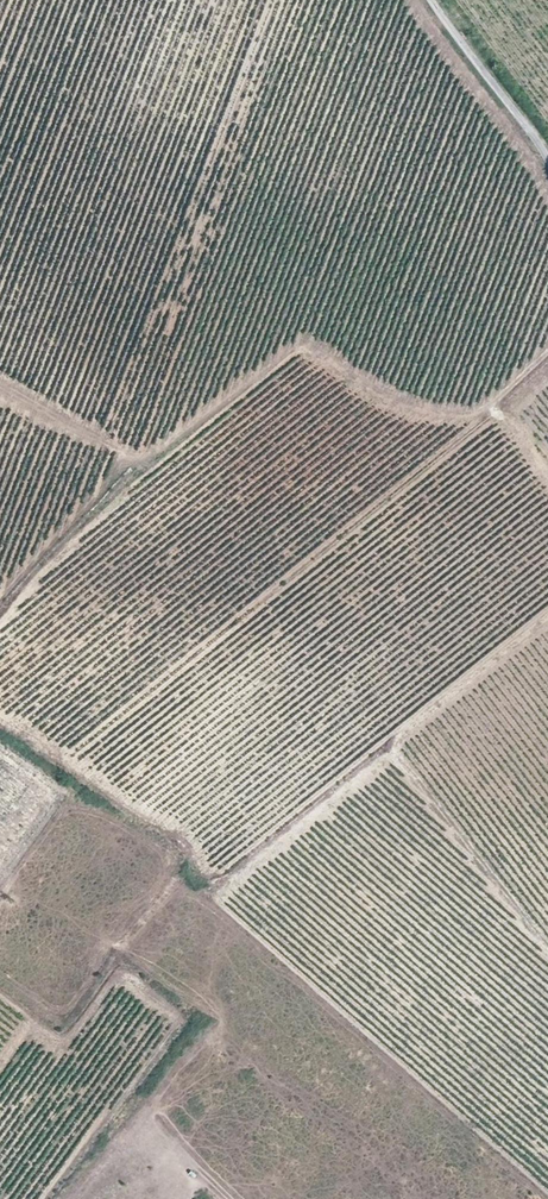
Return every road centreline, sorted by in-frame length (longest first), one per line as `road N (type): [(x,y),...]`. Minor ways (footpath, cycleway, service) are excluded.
road 1 (track): [(0,383),(137,453),(179,437),(293,353),(315,355),(415,410),(474,416),(547,351)]
road 2 (unclassified): [(428,0),(547,160)]

